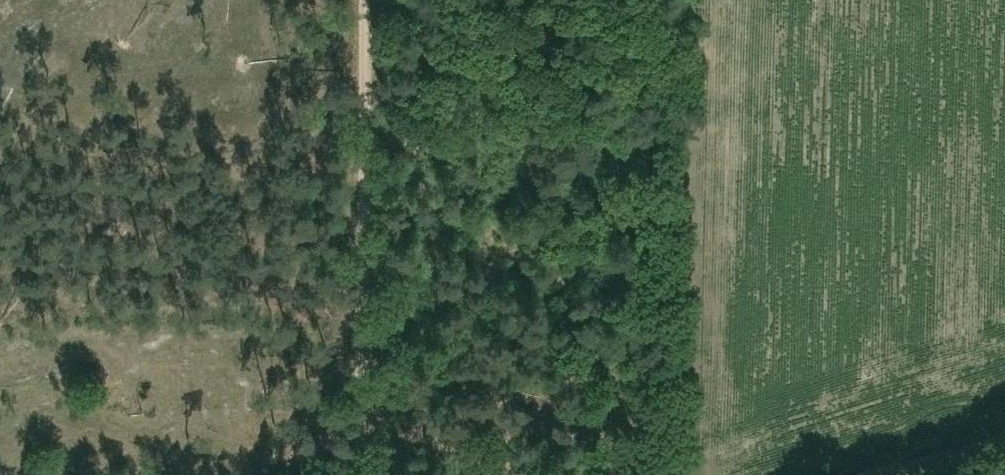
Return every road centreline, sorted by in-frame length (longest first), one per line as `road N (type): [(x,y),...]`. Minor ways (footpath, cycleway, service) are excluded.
road 1 (track): [(368,0),(365,474)]
road 2 (unclassified): [(884,474),(1004,441)]

